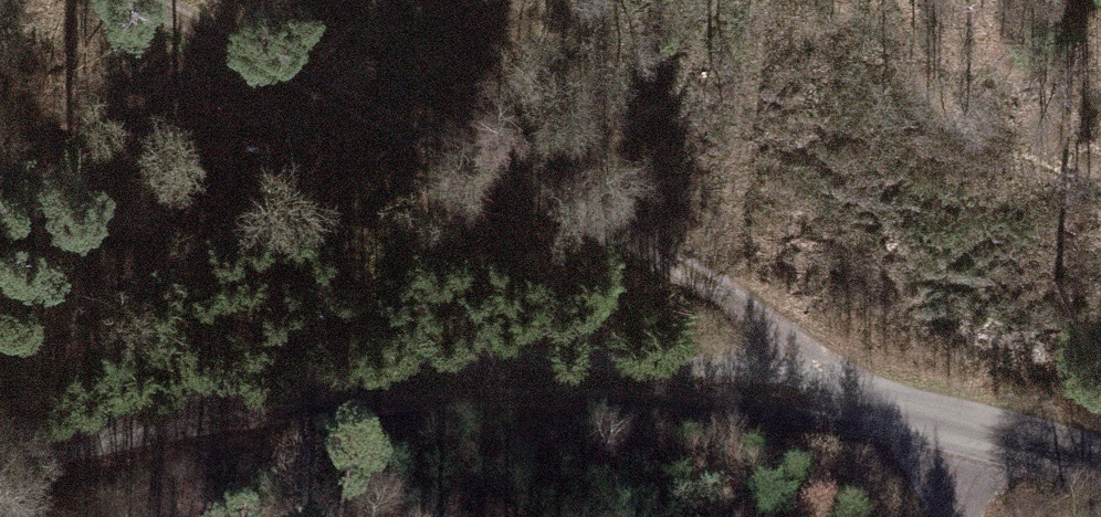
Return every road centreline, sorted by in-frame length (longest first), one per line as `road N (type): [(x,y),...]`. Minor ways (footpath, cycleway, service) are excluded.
road 1 (tertiary): [(0,456),(261,396),(481,378),(594,379),(842,404),(1100,471)]
road 2 (track): [(157,0),(369,98),(701,279),(798,354),(842,404)]
road 3 (track): [(934,516),(842,404)]

